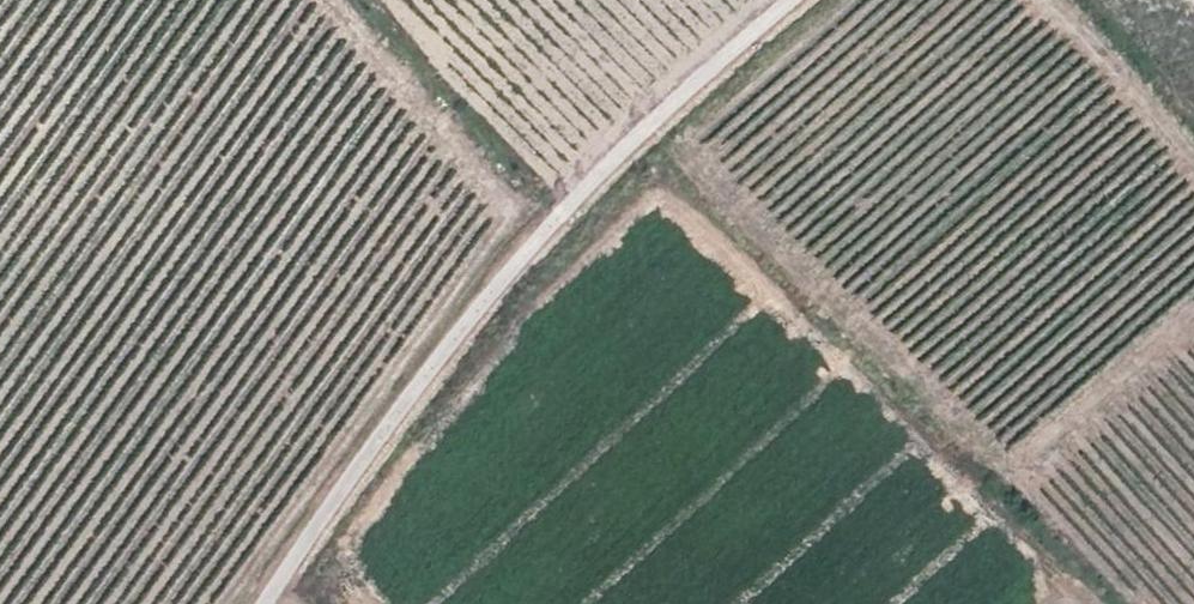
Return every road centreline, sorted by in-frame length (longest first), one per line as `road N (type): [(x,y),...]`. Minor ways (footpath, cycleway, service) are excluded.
road 1 (unclassified): [(265,603),(486,296),(559,214),(788,0)]

